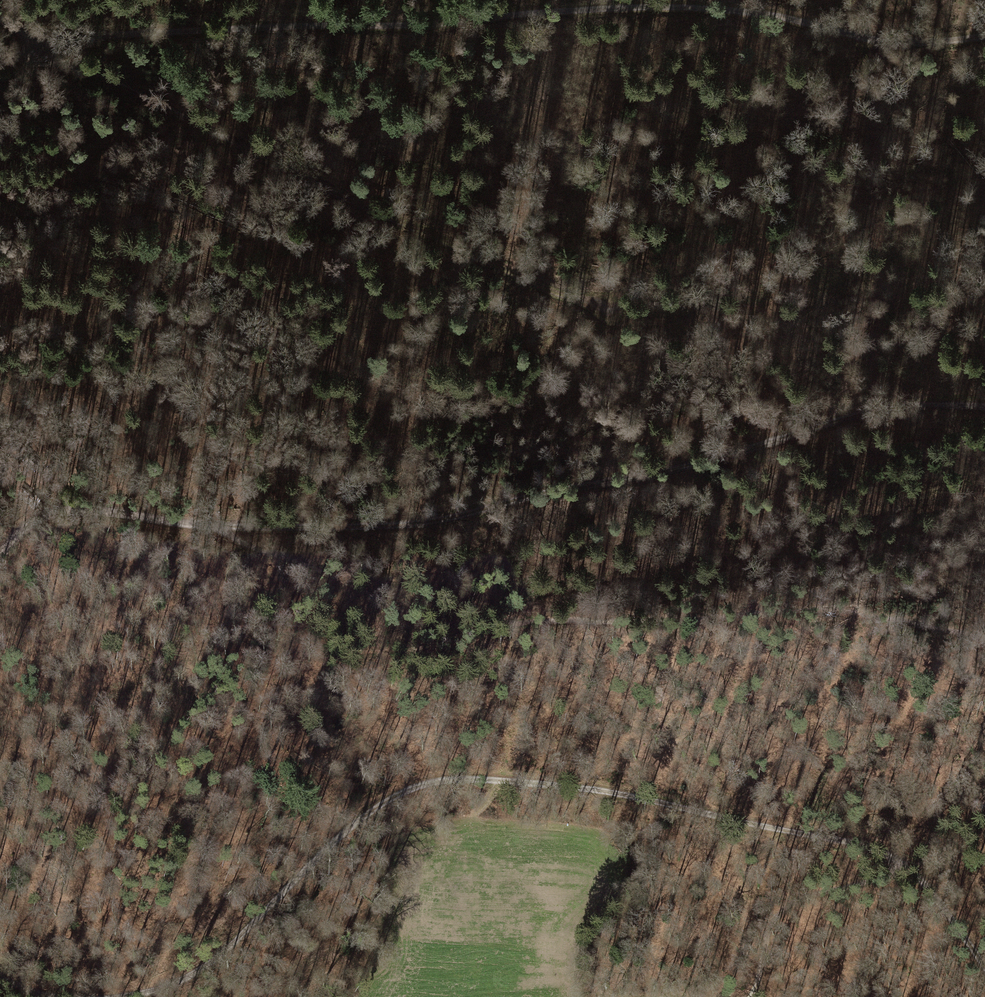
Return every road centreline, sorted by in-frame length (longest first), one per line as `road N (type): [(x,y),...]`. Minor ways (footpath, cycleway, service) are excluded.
road 1 (track): [(113,996),(169,987),(207,970),(334,838),(390,797),(441,777),(551,784),(837,834),(908,868),(984,967)]
road 2 (track): [(984,36),(907,43),(754,12),(572,10),(462,23),(75,40),(0,62)]
road 3 (track): [(984,637),(816,608),(448,627),(222,527)]
road 4 (track): [(984,404),(877,413),(610,489),(450,519),(222,527)]
road 5 (track): [(0,20),(42,48),(335,193),(529,281),(608,307)]
road 6 (track): [(222,527),(73,509),(33,520),(0,554)]
road 7 (track): [(908,868),(793,901),(775,918),(752,996)]

